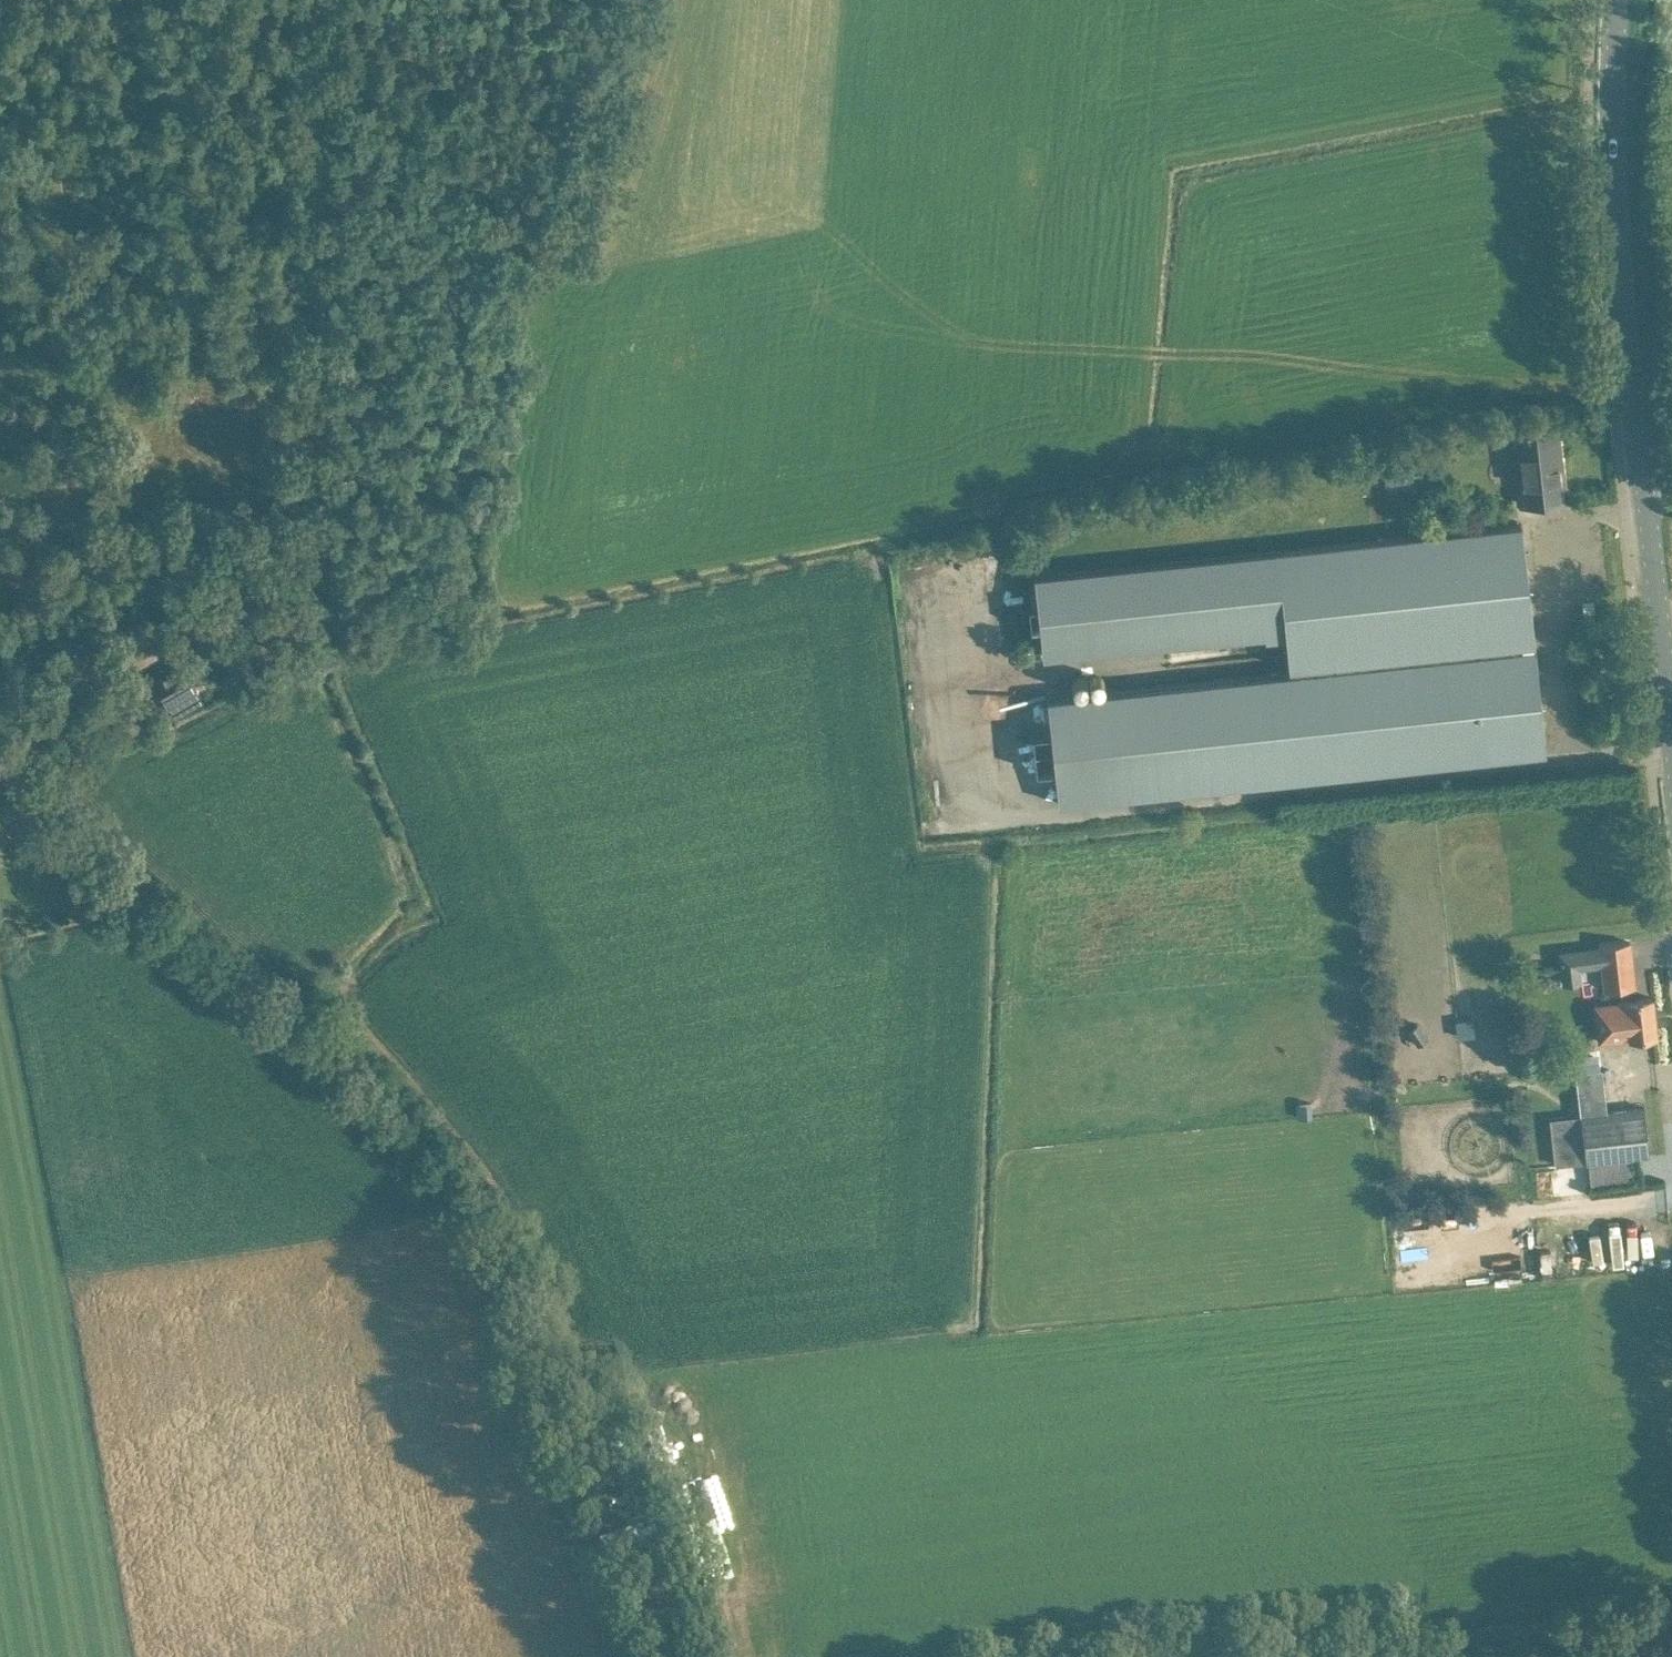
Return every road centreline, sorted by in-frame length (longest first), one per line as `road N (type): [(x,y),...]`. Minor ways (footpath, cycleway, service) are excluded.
road 1 (track): [(0,764),(436,1175),(610,1656)]
road 2 (track): [(527,281),(320,28),(324,637)]
road 3 (unclassified): [(1671,719),(1618,222),(1616,0)]
road 4 (track): [(0,759),(273,579),(323,522)]
road 5 (unclassified): [(1284,1656),(1671,1608)]

